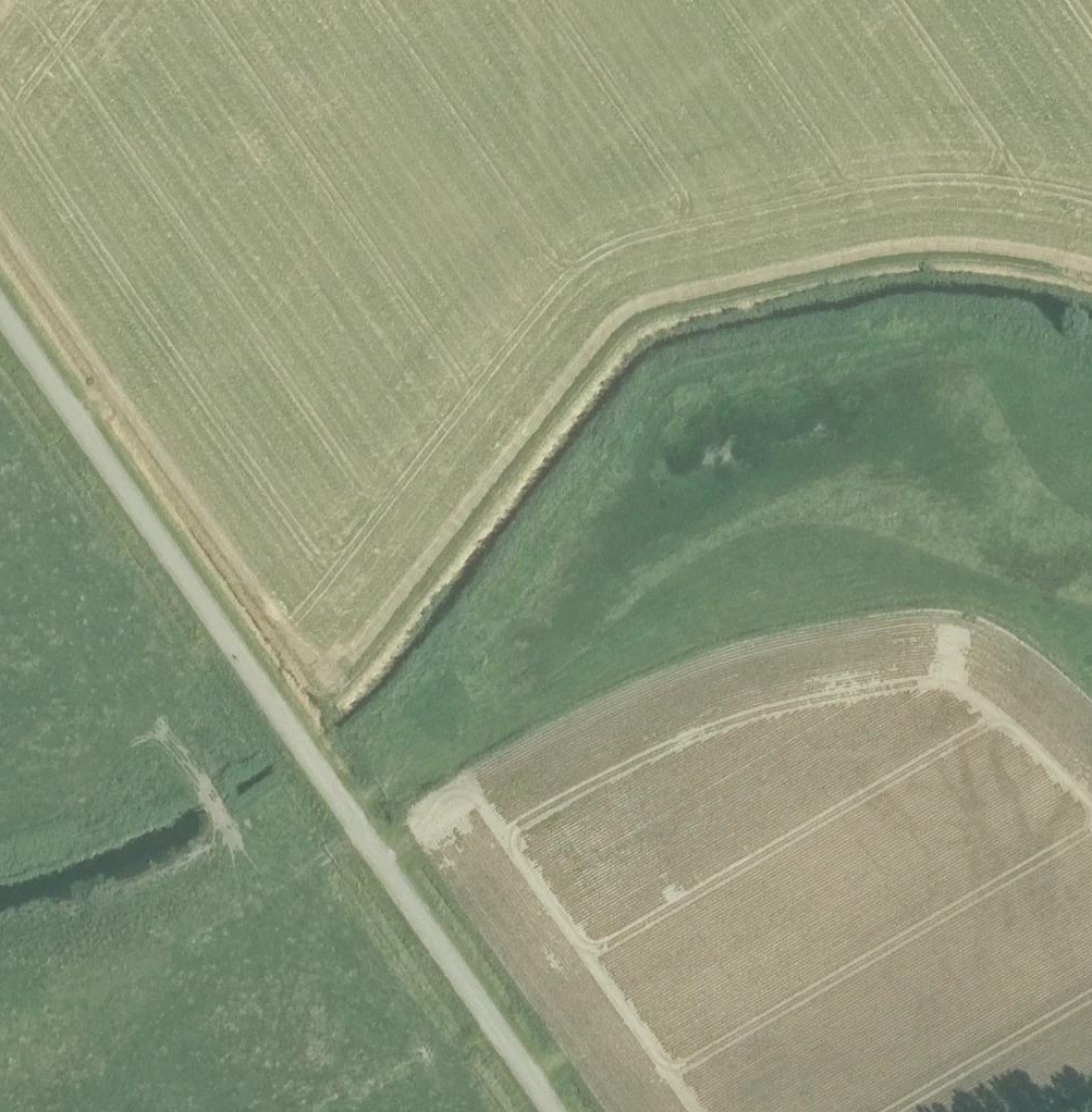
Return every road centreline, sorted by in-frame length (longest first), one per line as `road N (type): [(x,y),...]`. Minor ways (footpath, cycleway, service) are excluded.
road 1 (unclassified): [(550,1111),(0,312)]

